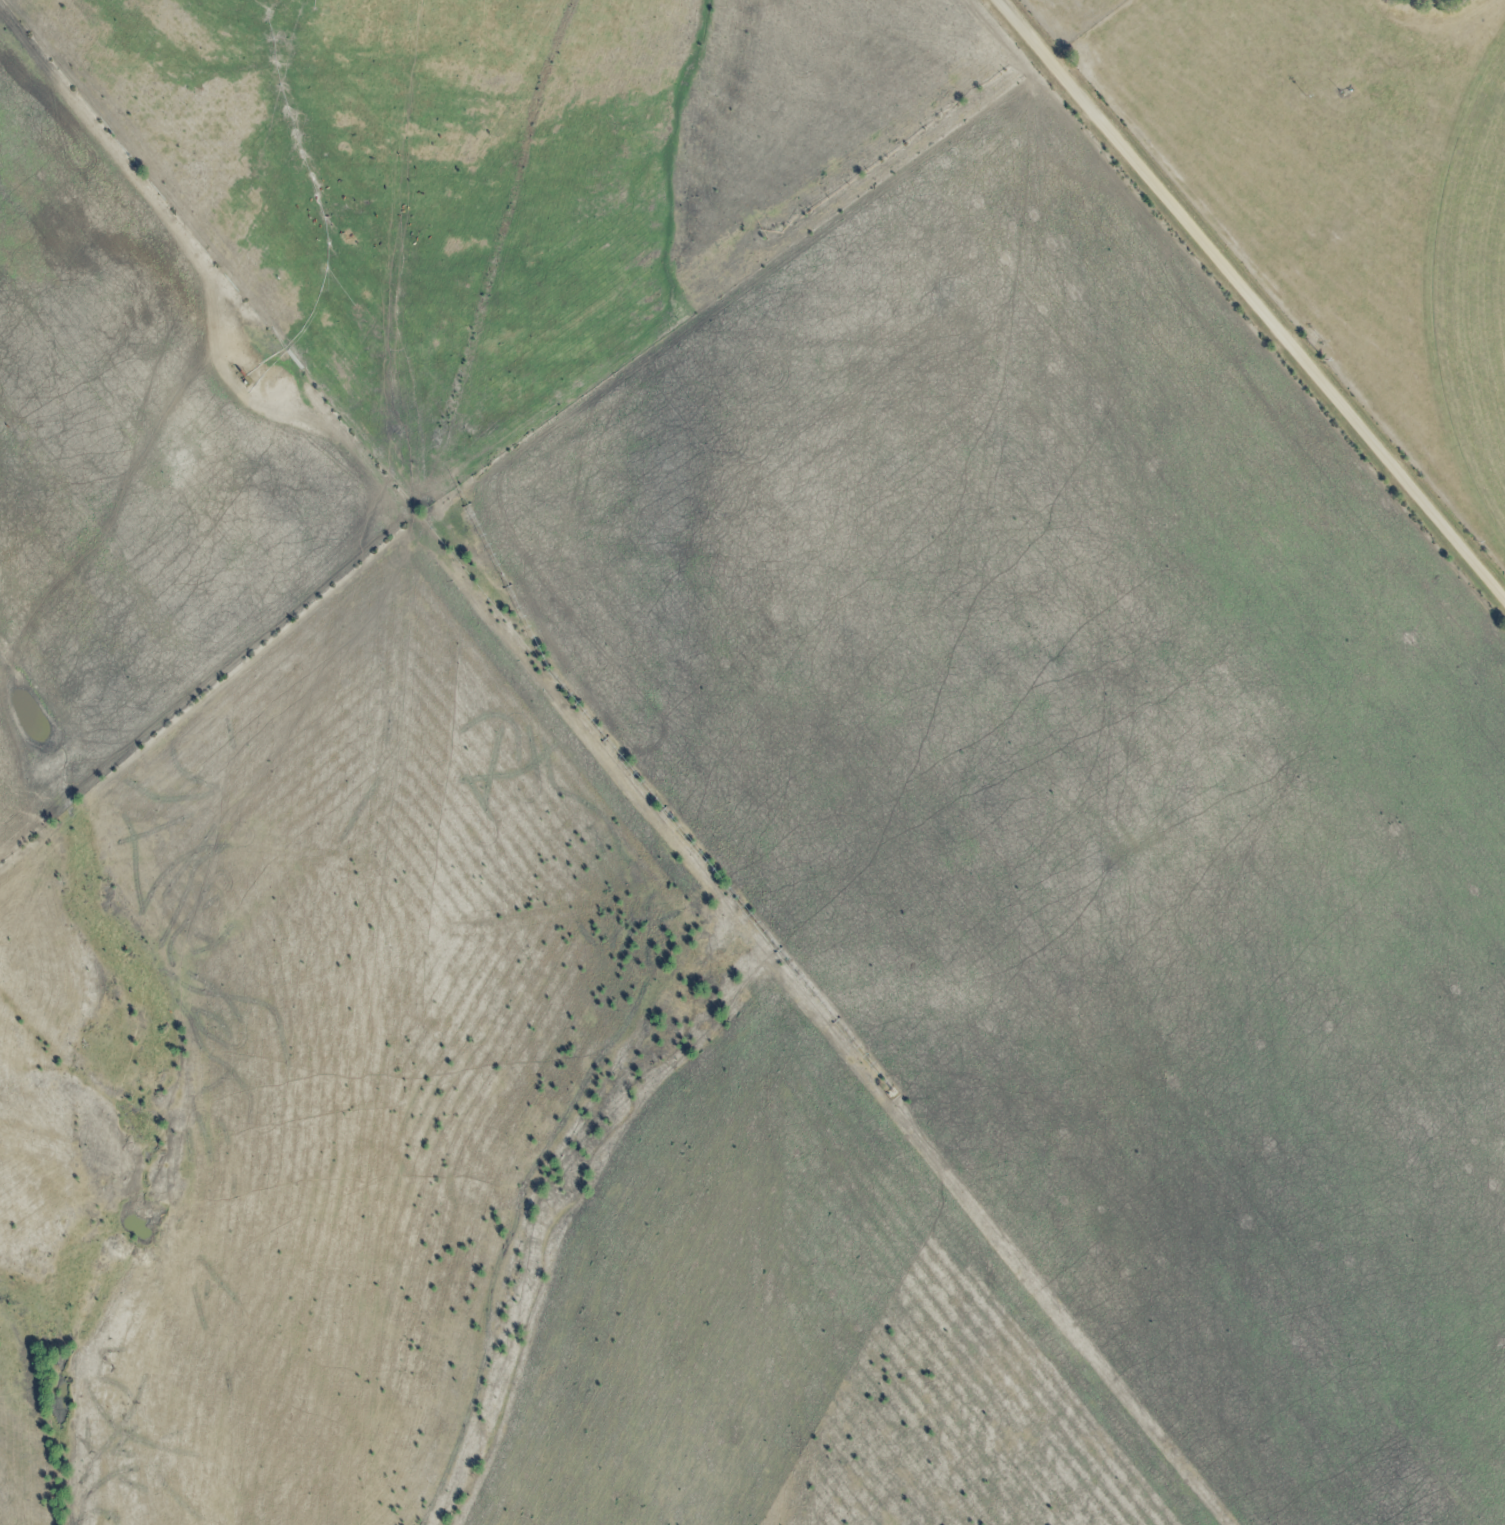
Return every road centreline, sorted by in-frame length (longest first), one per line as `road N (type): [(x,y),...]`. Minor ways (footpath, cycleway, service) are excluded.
road 1 (residential): [(1504,598),(1003,0)]

